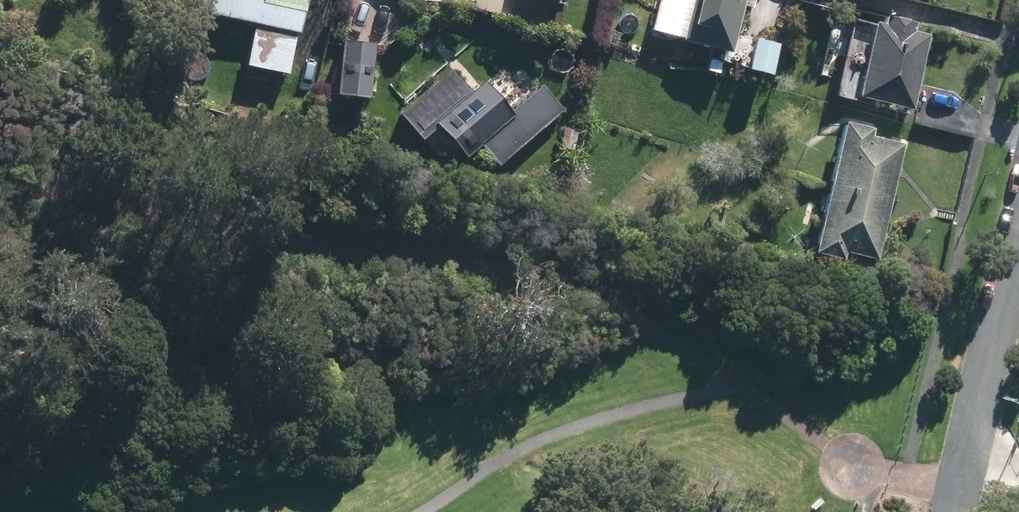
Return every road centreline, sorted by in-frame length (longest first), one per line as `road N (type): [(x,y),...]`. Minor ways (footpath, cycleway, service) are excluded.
road 1 (residential): [(1018,235),(949,511)]

